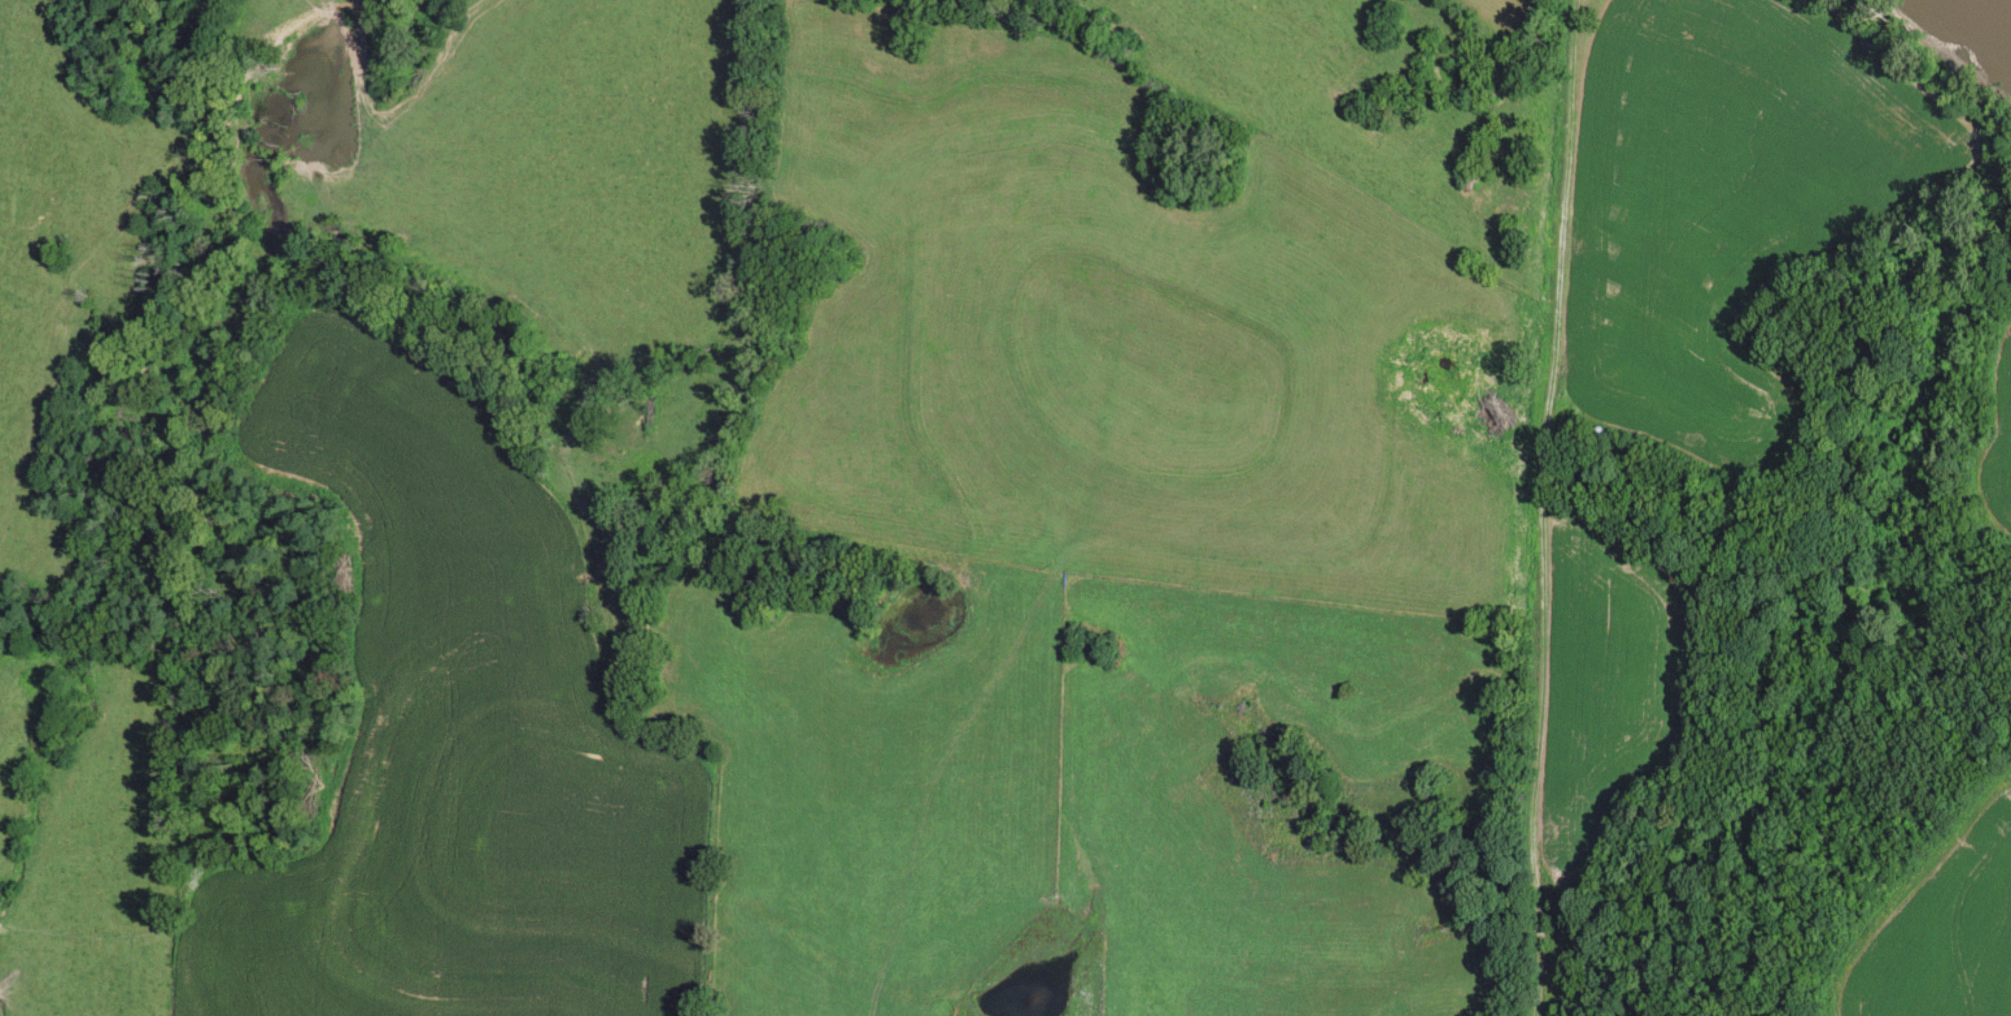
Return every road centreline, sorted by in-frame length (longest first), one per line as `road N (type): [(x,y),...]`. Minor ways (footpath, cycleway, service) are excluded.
road 1 (residential): [(1541,1015),(1548,992),(1551,606),(1578,0)]
road 2 (residential): [(1099,1015),(1098,948),(1060,912),(1066,582)]
road 3 (residential): [(613,722),(630,740),(710,760),(716,769),(709,1015)]

